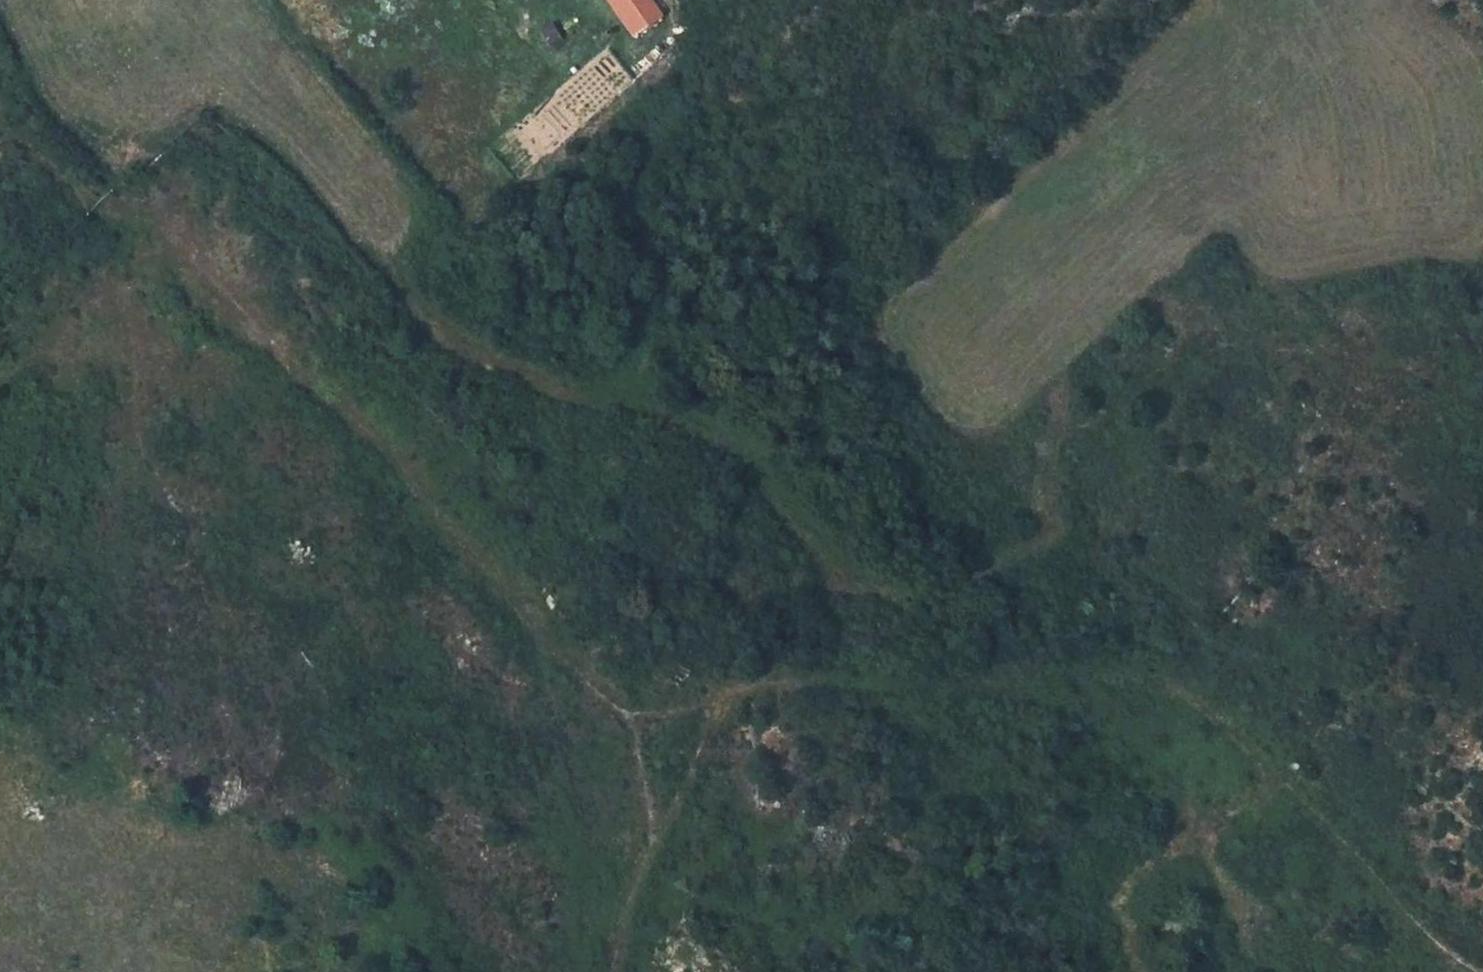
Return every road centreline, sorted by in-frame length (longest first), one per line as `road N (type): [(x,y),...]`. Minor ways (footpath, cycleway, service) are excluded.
road 1 (track): [(0,120),(96,207)]

